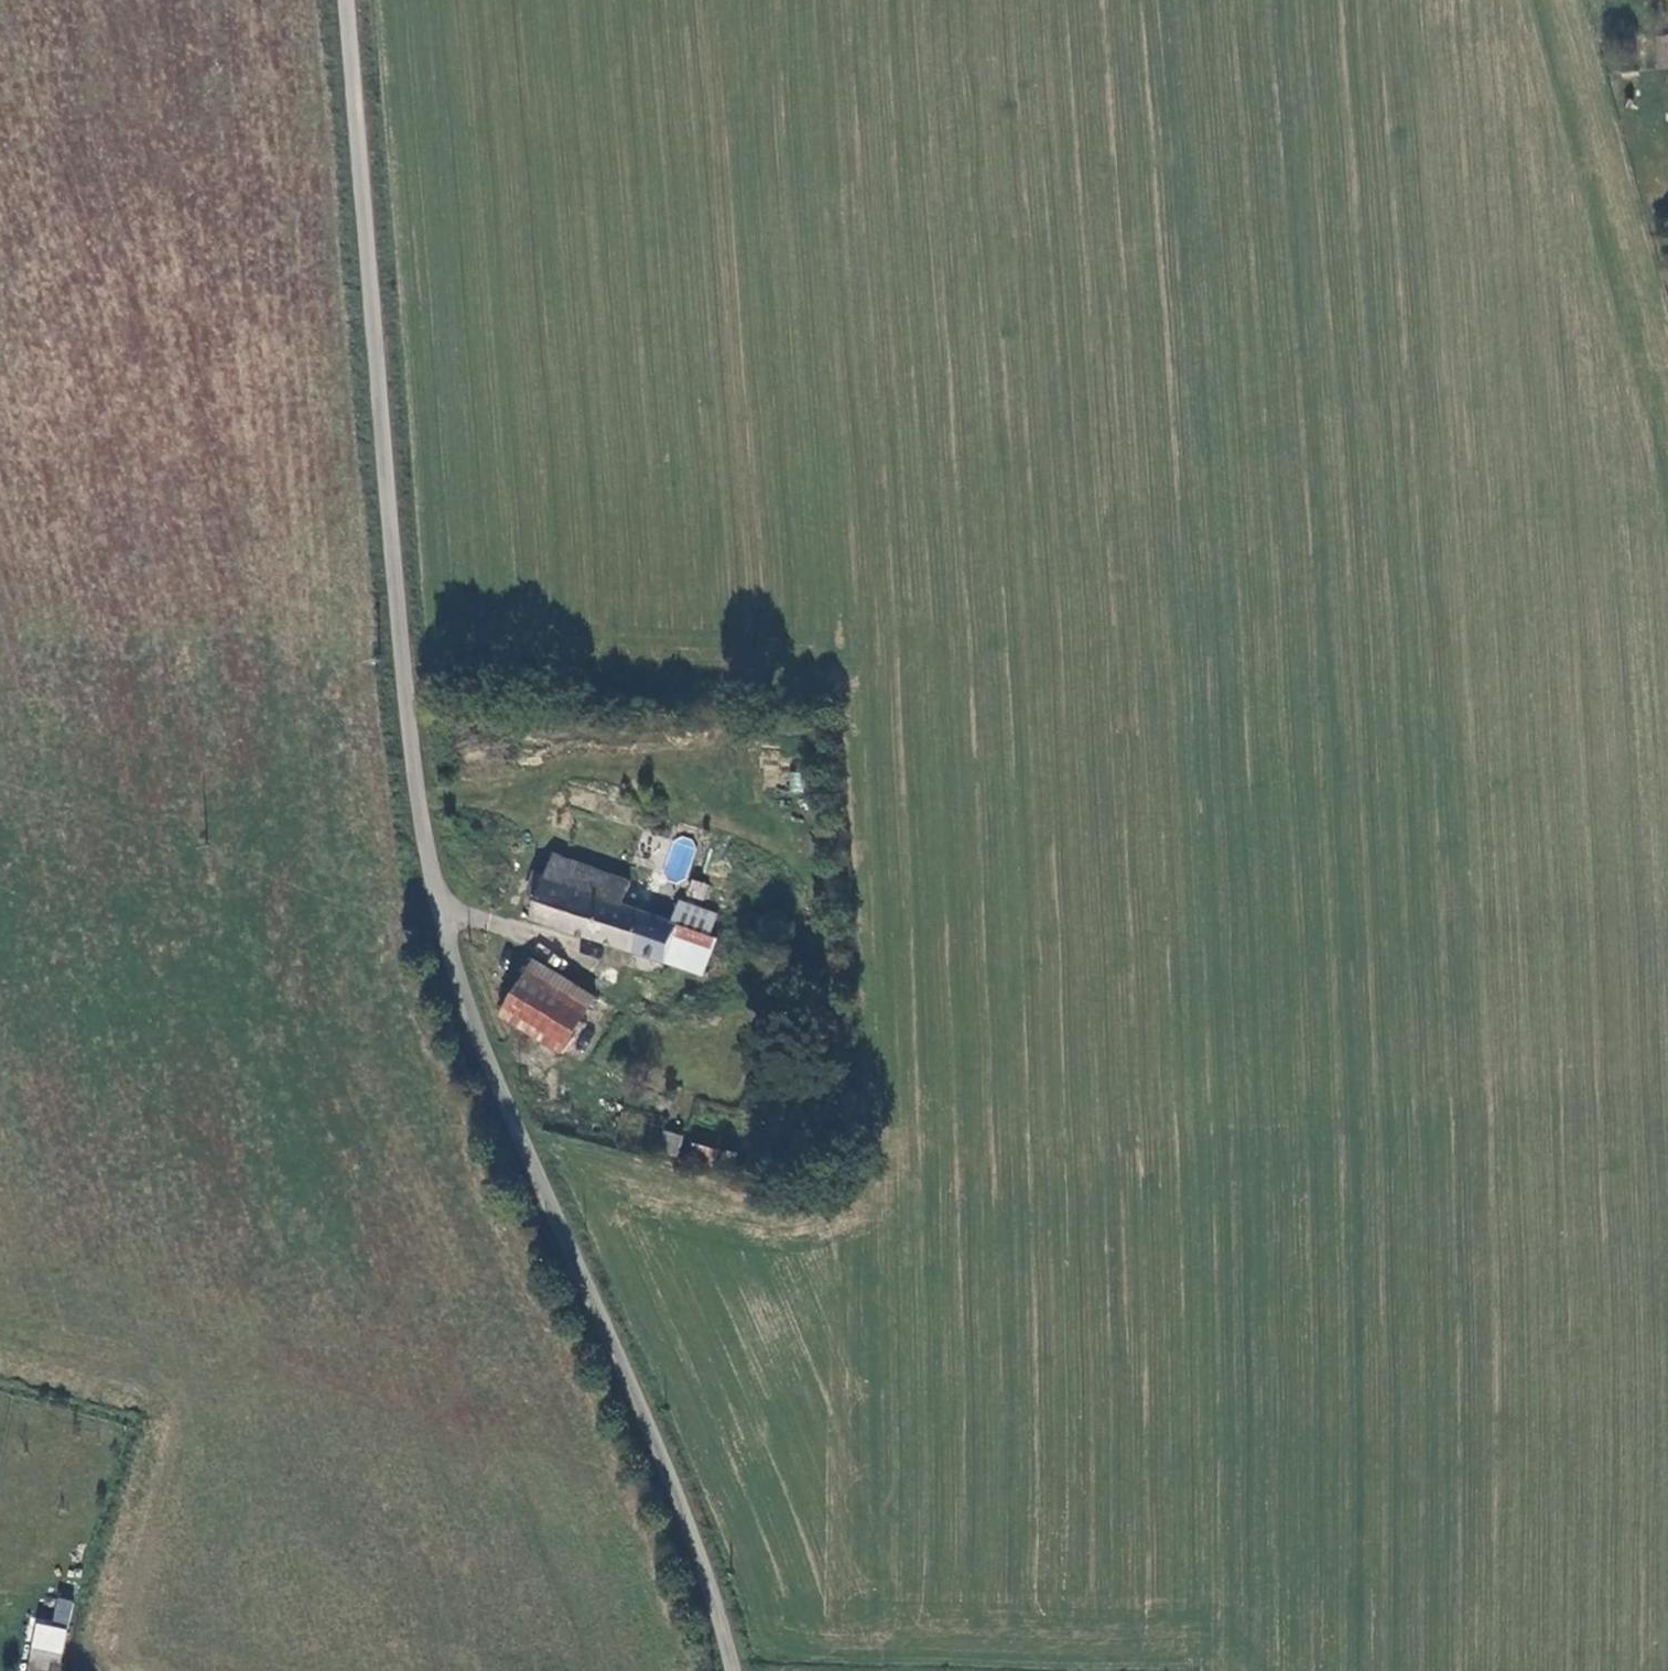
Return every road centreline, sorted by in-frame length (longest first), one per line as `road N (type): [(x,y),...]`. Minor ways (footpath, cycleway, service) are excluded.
road 1 (unclassified): [(347,0),(412,754),(435,894),(478,1035),(739,1670)]

